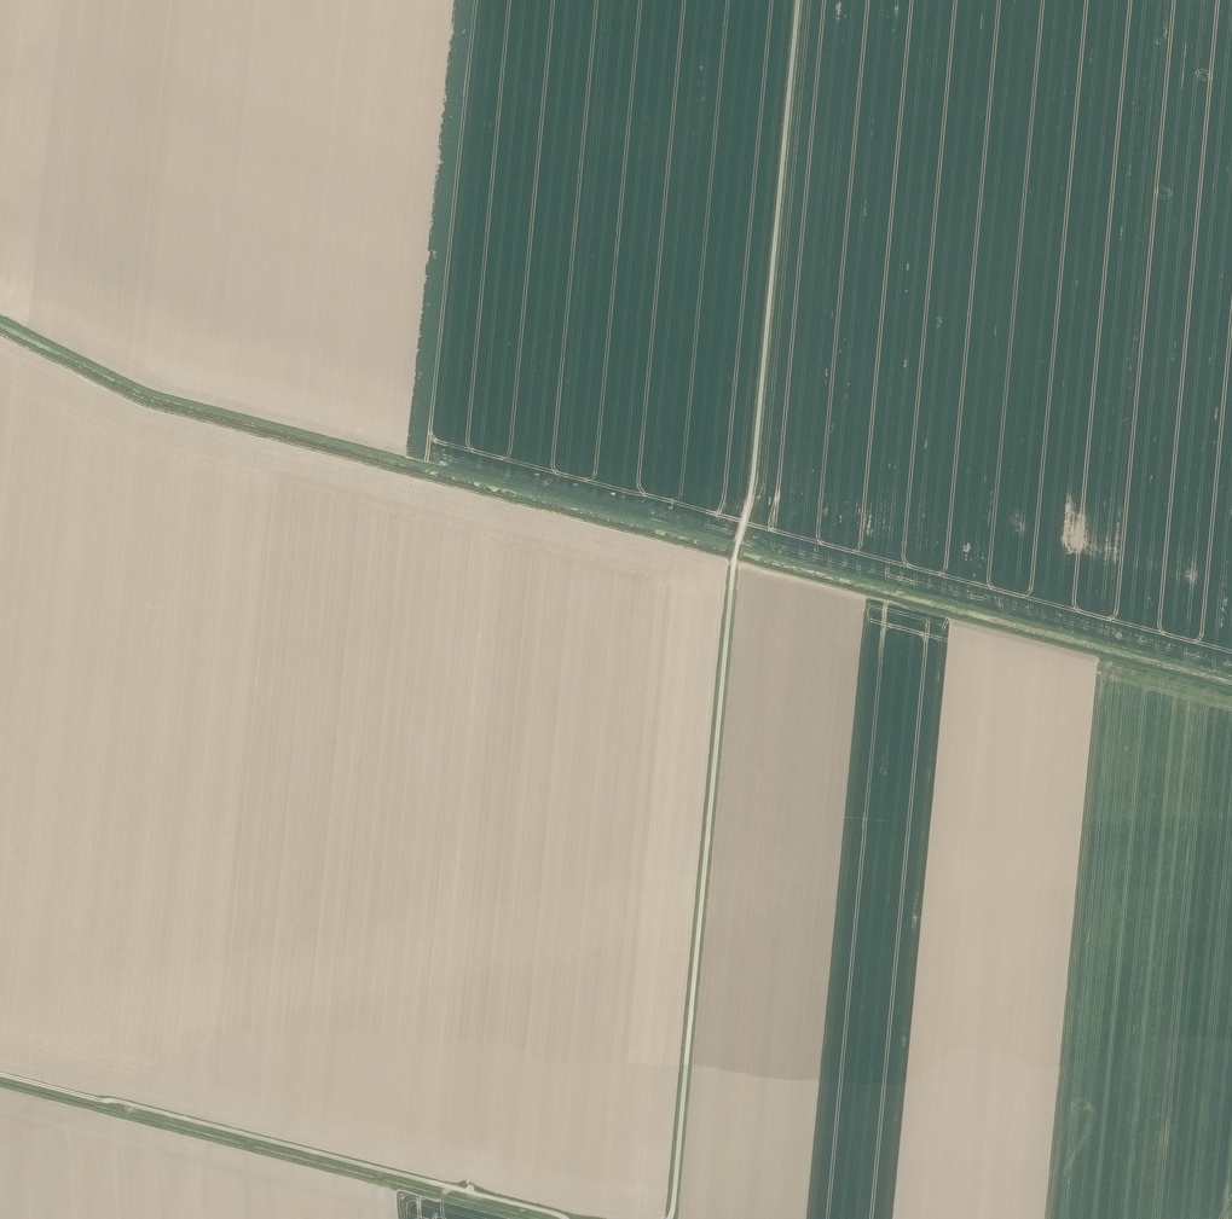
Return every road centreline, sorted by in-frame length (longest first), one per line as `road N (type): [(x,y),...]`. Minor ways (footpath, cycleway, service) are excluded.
road 1 (unclassified): [(669,1218),(798,0)]
road 2 (unclassified): [(565,1218),(102,1101)]

